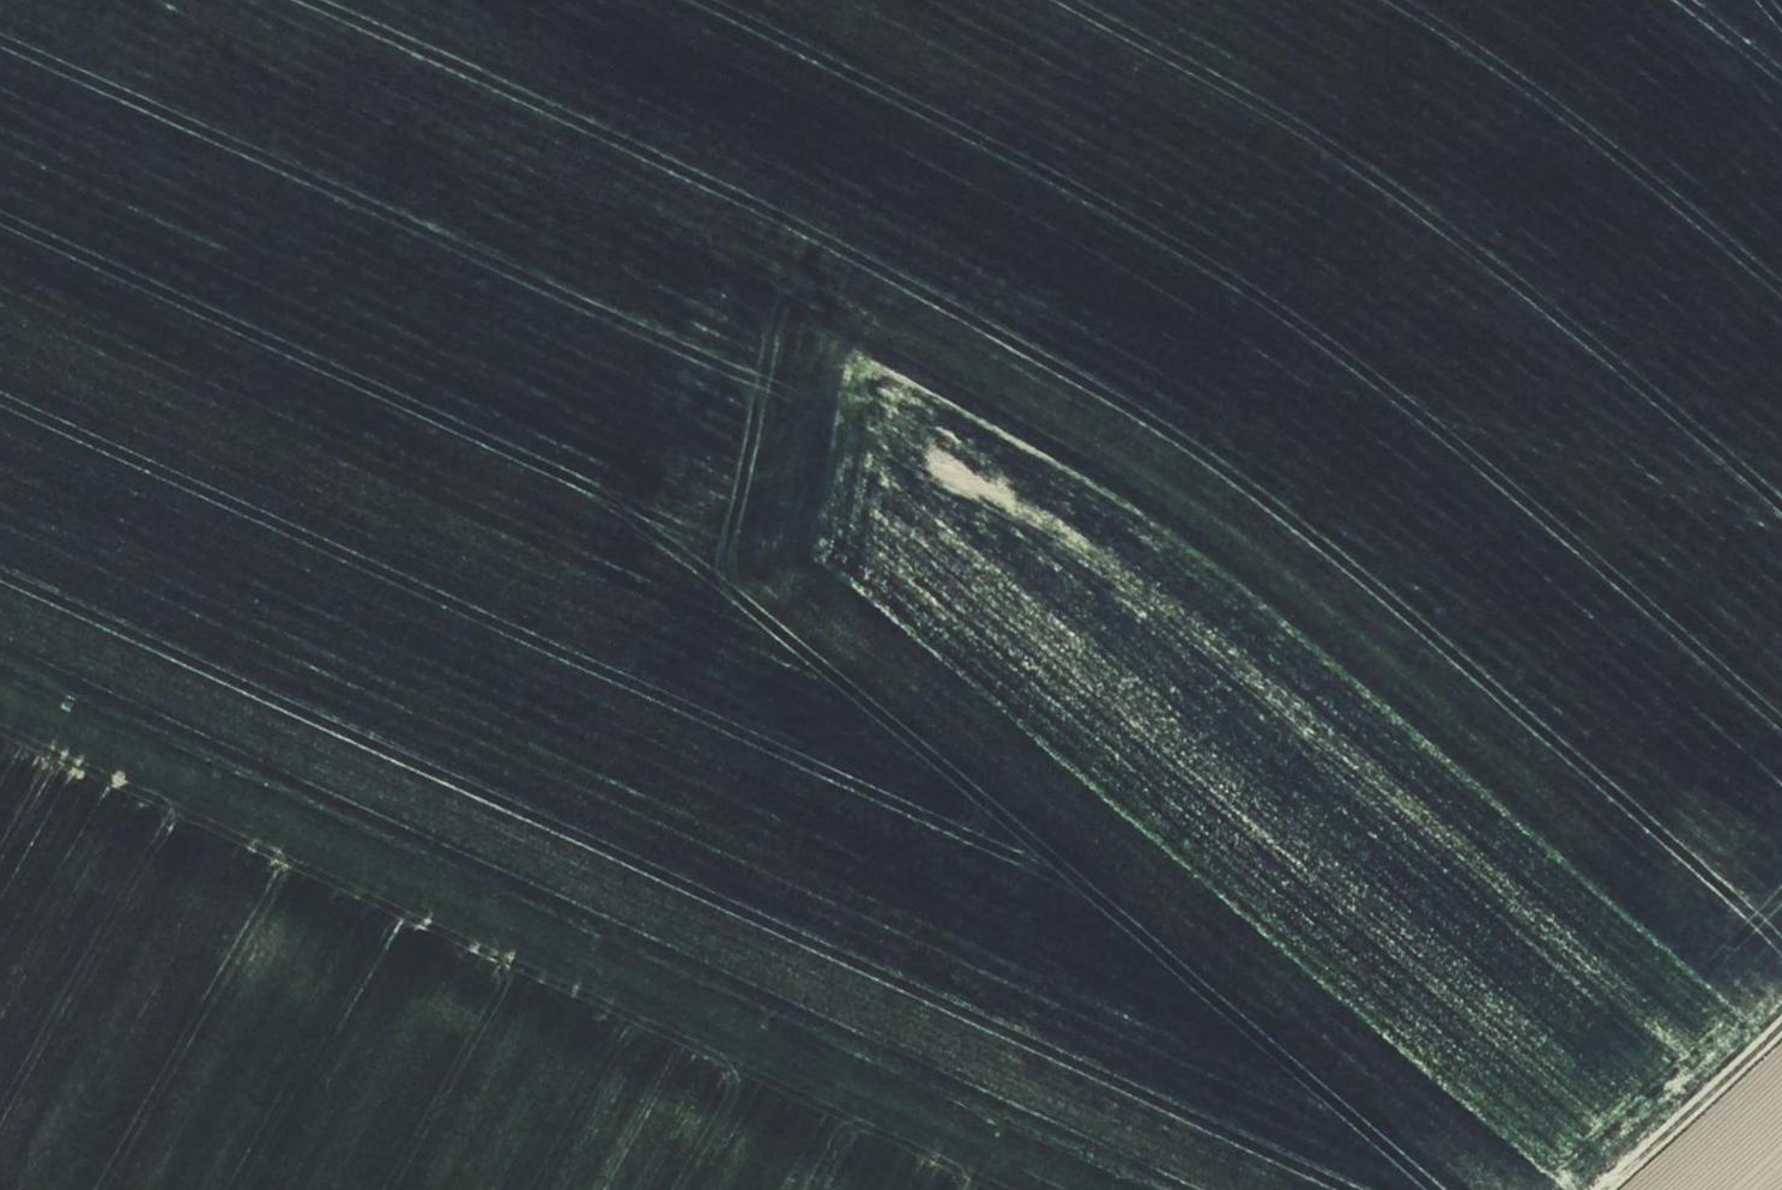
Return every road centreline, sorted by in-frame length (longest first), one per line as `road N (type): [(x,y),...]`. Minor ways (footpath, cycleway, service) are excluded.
road 1 (track): [(1781,1017),(1599,1189)]

